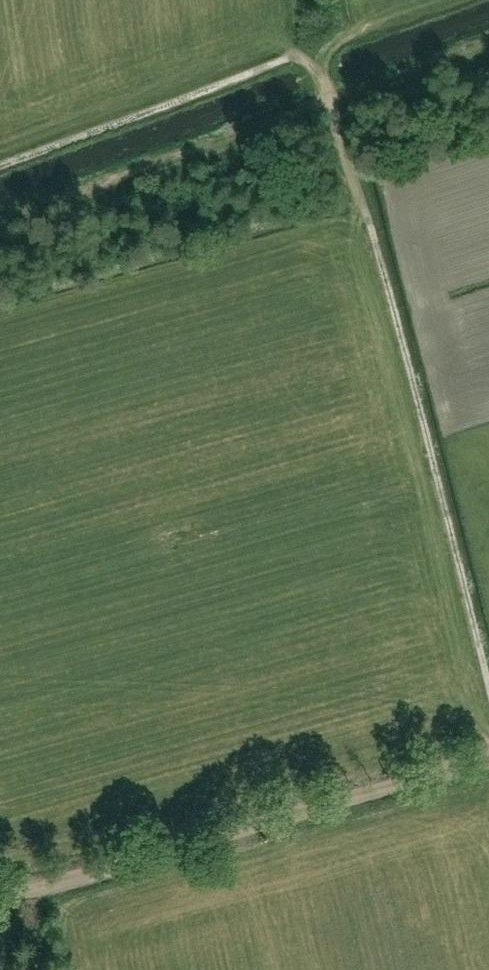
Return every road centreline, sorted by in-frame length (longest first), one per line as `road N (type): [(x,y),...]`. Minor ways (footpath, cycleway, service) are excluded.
road 1 (track): [(286,50),(322,79),(371,223),(488,679)]
road 2 (track): [(488,761),(0,902)]
road 3 (track): [(326,88),(0,209)]
road 4 (track): [(326,88),(488,31)]

